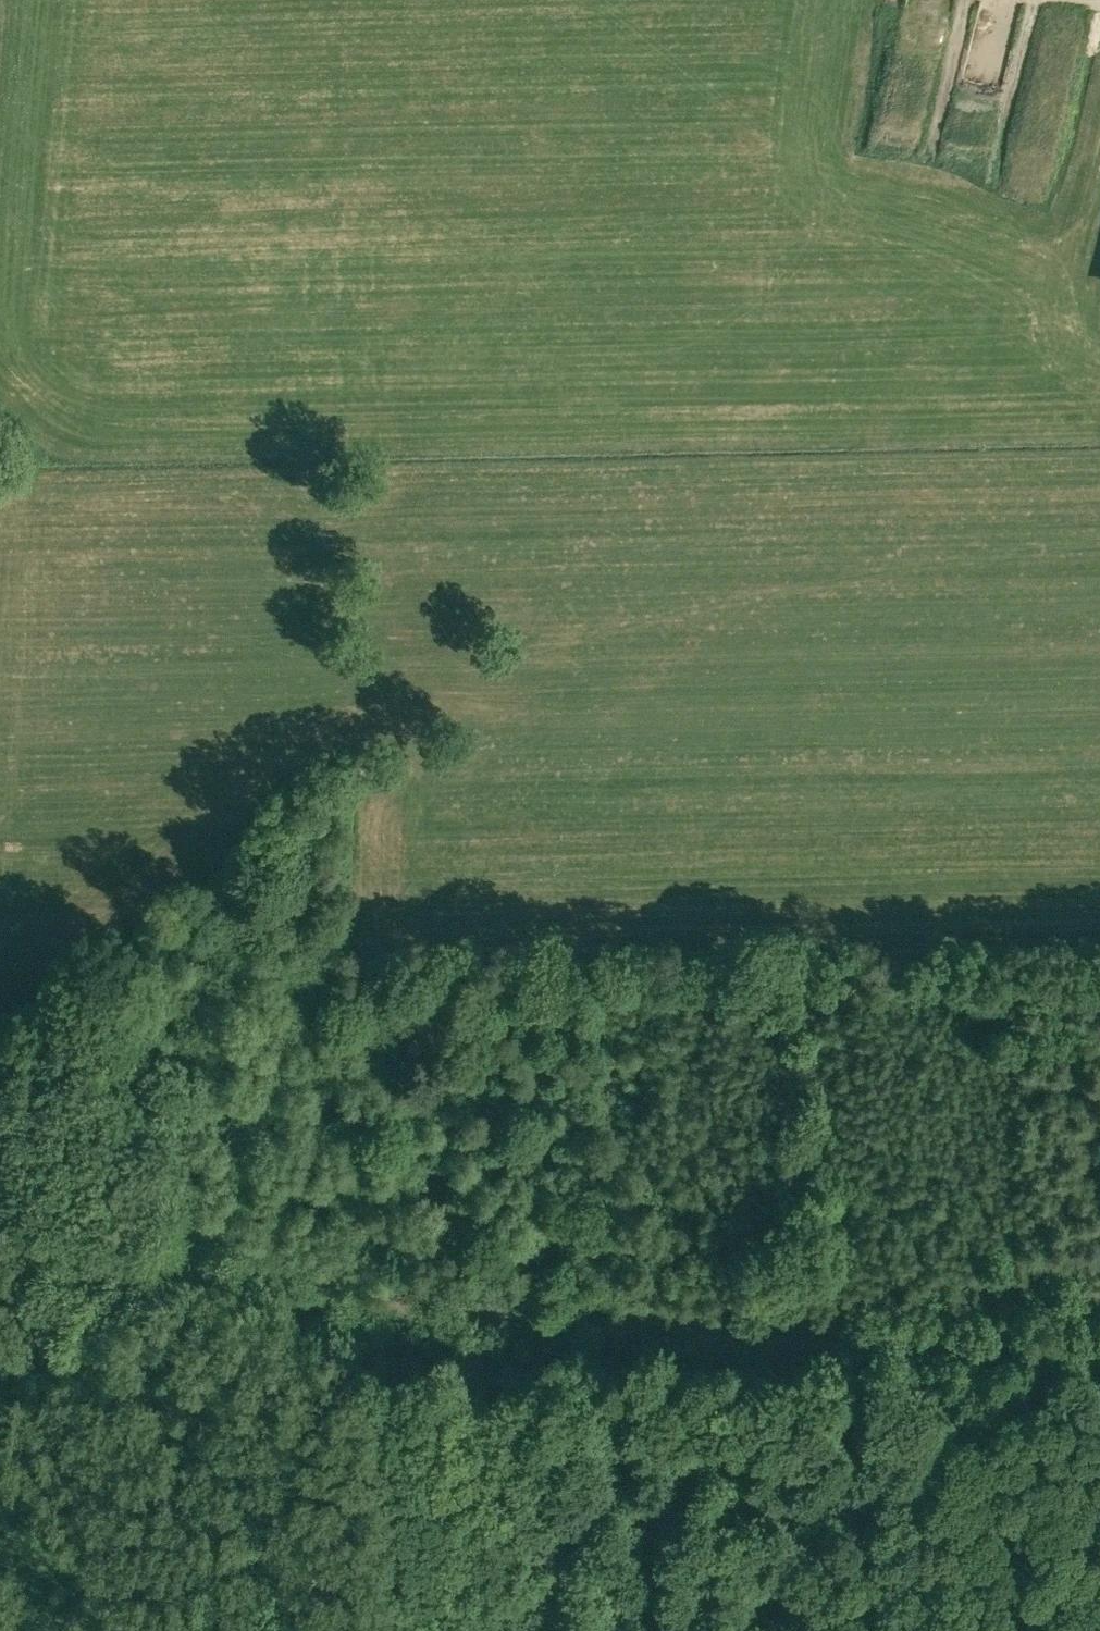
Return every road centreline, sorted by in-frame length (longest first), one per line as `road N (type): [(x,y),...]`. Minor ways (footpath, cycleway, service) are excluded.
road 1 (track): [(18,1249),(538,1321),(1099,1358)]
road 2 (track): [(892,1345),(894,1630)]

